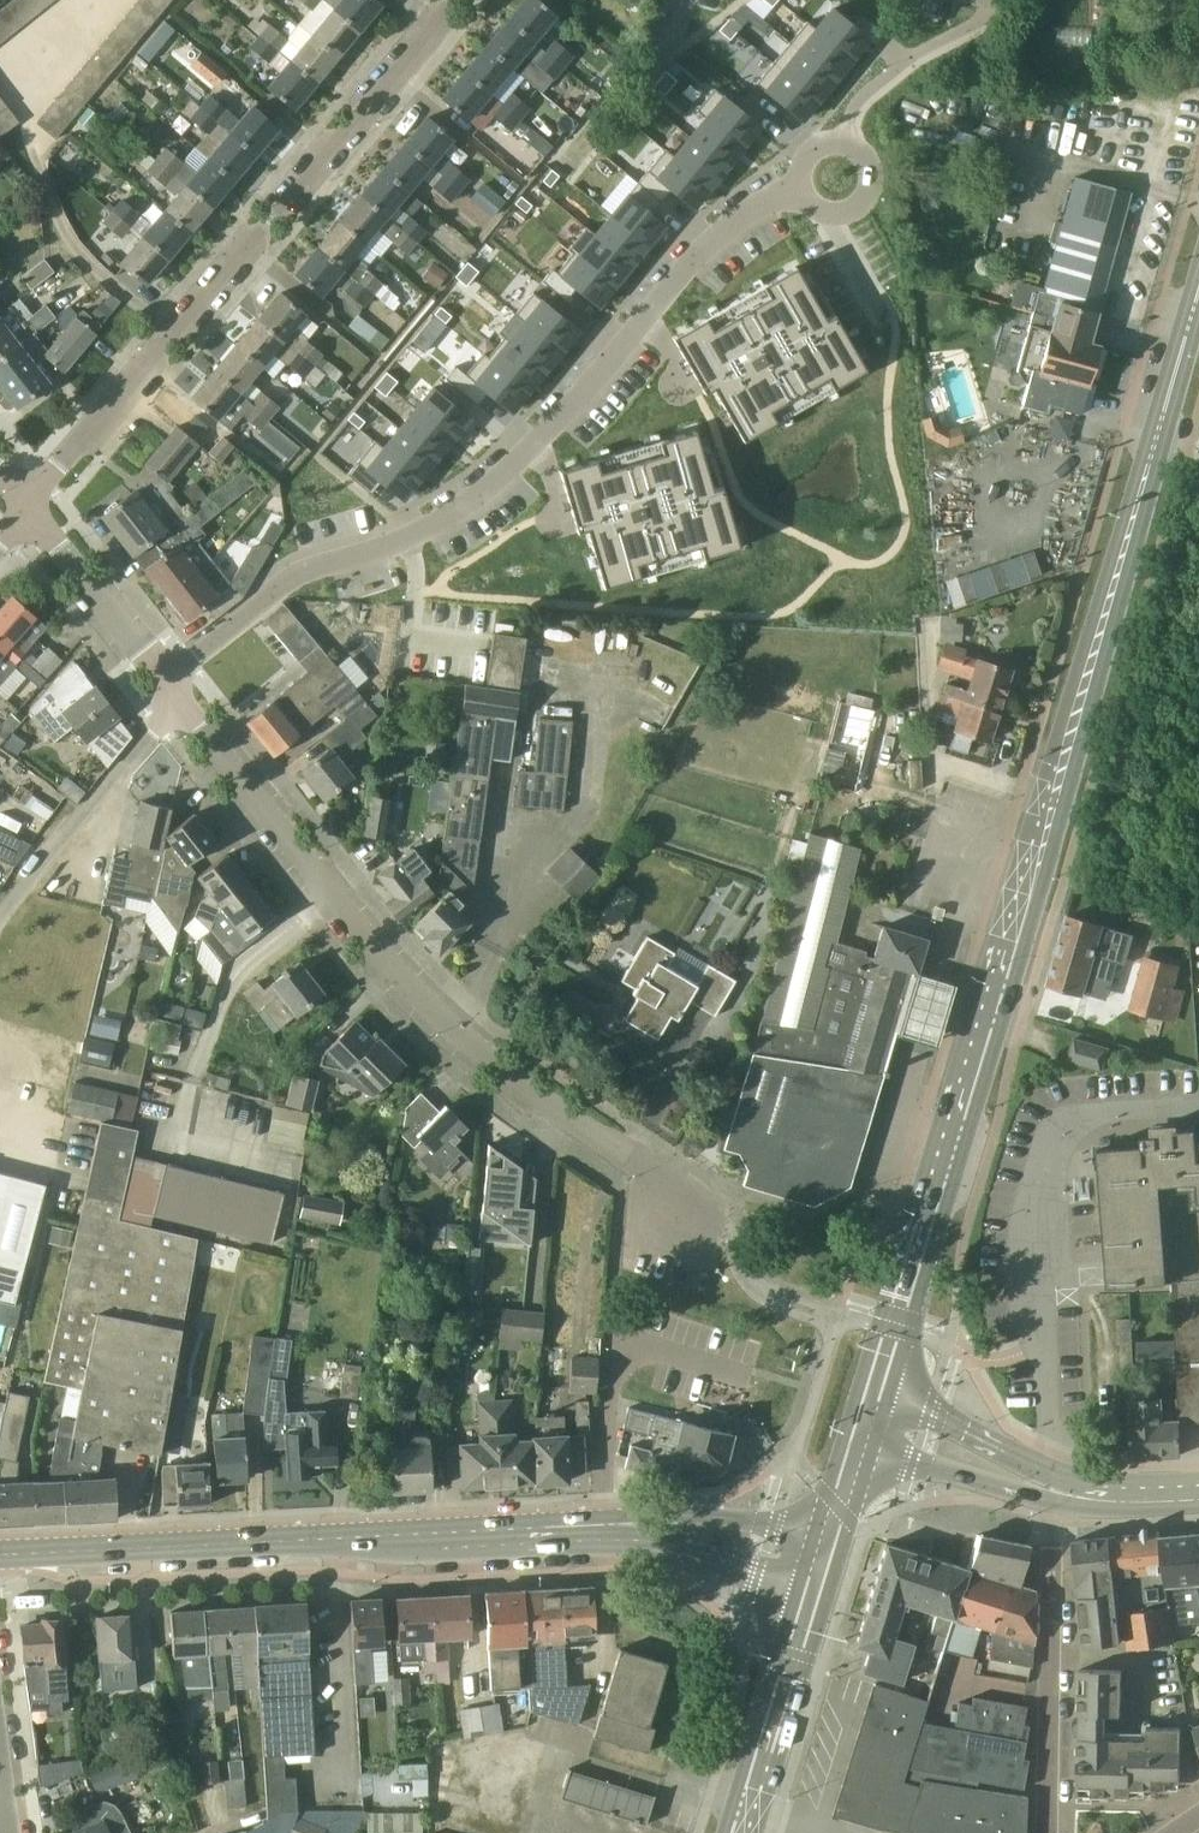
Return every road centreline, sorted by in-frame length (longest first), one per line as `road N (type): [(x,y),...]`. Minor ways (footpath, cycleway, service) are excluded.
road 1 (primary): [(866,1425),(1198,282)]
road 2 (secondary): [(0,1554),(606,1524),(682,1526),(823,1566)]
road 3 (residential): [(160,678),(304,572),(401,542),(456,510),(532,446),(702,252),(744,214),(801,187)]
road 4 (residential): [(714,1219),(508,1070),(410,986),(160,678)]
road 5 (residential): [(26,502),(451,0)]
road 6 (unclassified): [(1052,1491),(1045,1346),(1052,1146),(1071,1123),(1198,1112)]
road 7 (residential): [(1052,1517),(1047,1832)]
road 8 (primary): [(740,1832),(823,1566)]
road 9 (residential): [(160,678),(26,502)]
road 10 (residential): [(801,187),(807,157),(819,147),(849,146),(868,166),(858,205),(832,213),(807,200)]
road 11 (secondary): [(1052,1491),(866,1425)]
road 12 (primary): [(823,1566),(866,1425)]
road 13 (secondary): [(1052,1491),(1198,1494)]

